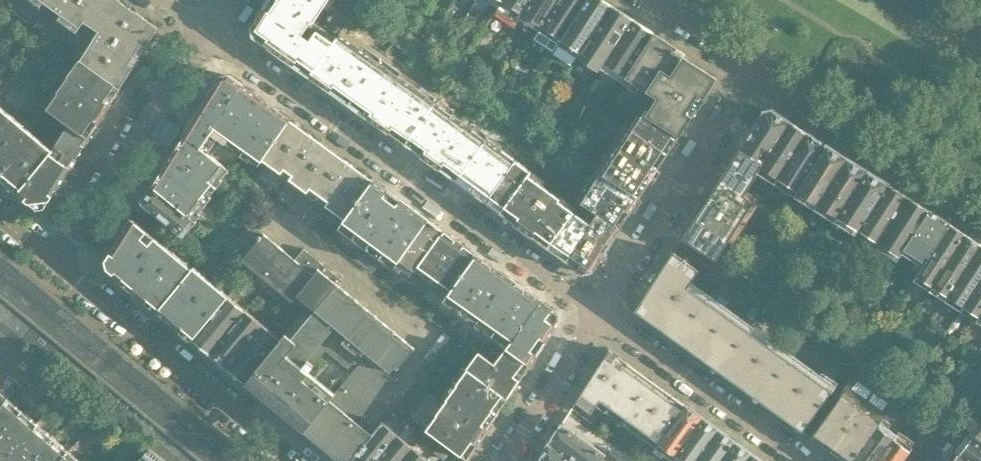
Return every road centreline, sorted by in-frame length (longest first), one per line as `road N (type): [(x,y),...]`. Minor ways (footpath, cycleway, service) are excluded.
road 1 (residential): [(598,316),(202,27)]
road 2 (residential): [(296,460),(58,263)]
road 3 (residential): [(757,69),(598,316)]
road 4 (residential): [(202,27),(58,263)]
road 5 (residential): [(757,69),(980,210)]
road 6 (residential): [(801,460),(598,316)]
road 7 (residential): [(598,316),(502,460)]
road 8 (residential): [(649,0),(757,69)]

